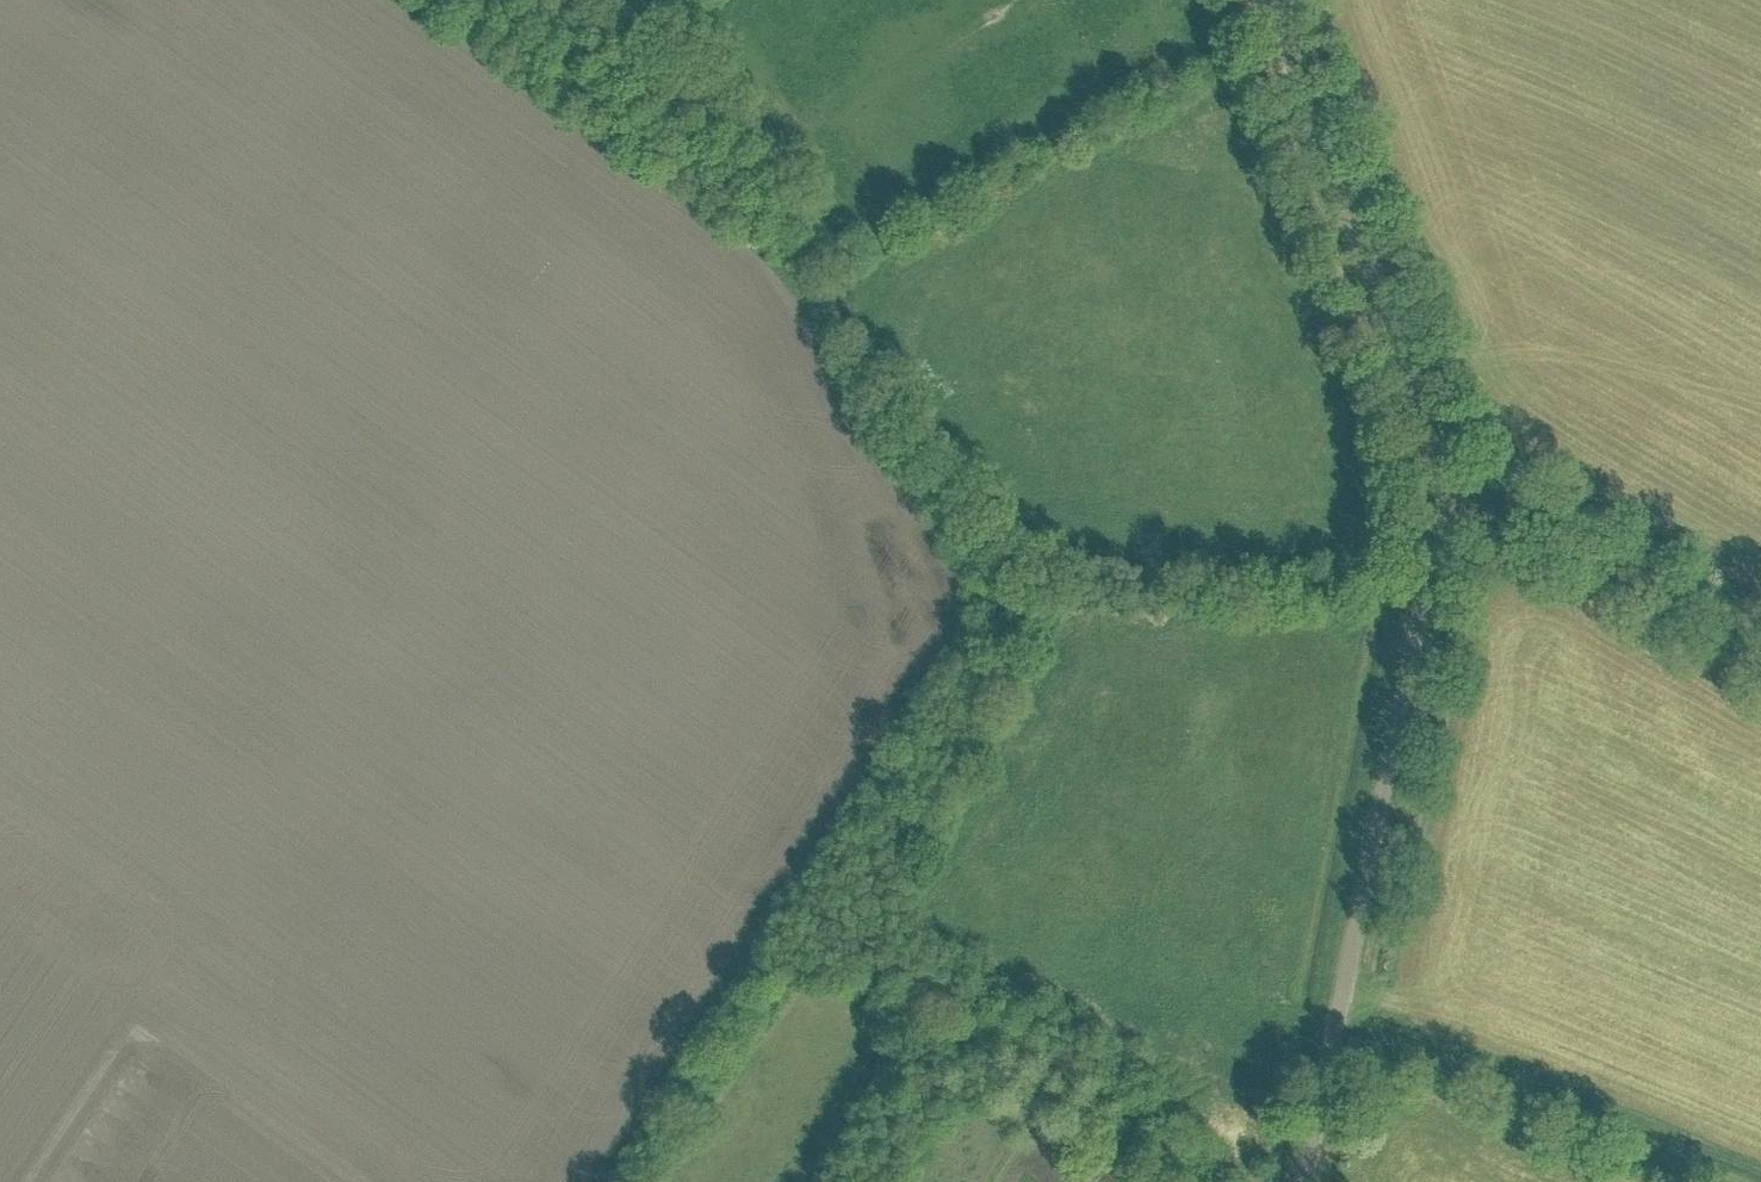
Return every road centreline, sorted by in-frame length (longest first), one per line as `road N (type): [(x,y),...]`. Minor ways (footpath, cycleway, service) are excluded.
road 1 (unclassified): [(1304,1181),(1437,501),(1422,421),(1272,0)]

